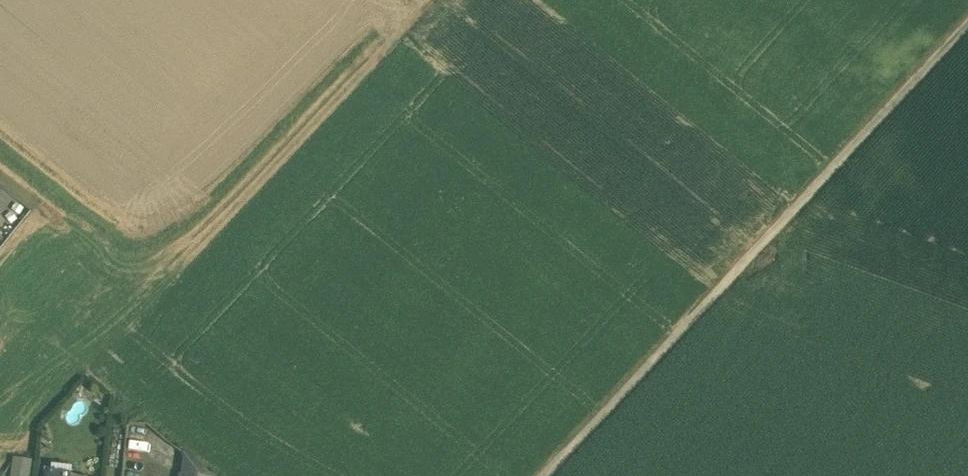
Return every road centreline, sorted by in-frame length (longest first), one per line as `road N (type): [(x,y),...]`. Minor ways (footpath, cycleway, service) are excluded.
road 1 (track): [(551,475),(967,29)]

